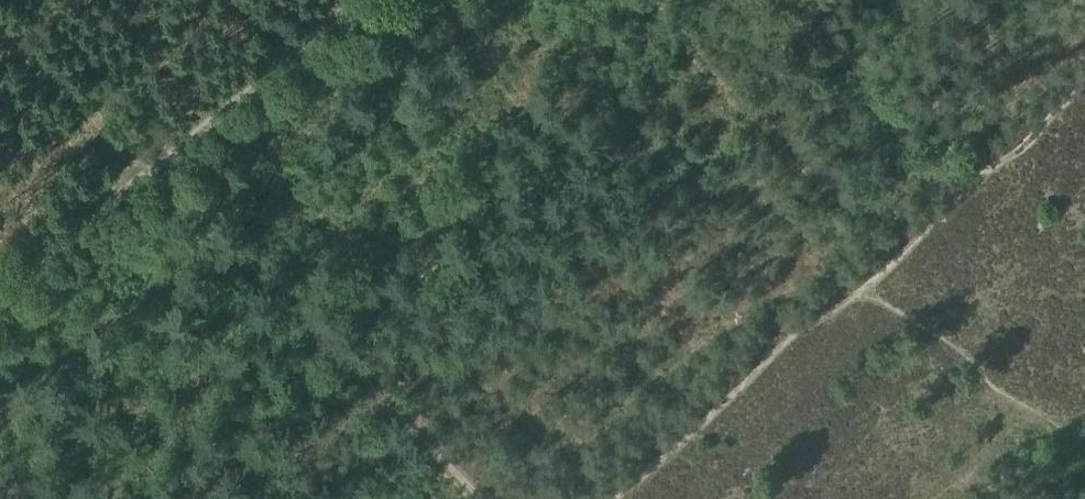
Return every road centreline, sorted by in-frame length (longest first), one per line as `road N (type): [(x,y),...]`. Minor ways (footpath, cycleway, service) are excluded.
road 1 (track): [(0,300),(335,0)]
road 2 (track): [(0,46),(139,178)]

